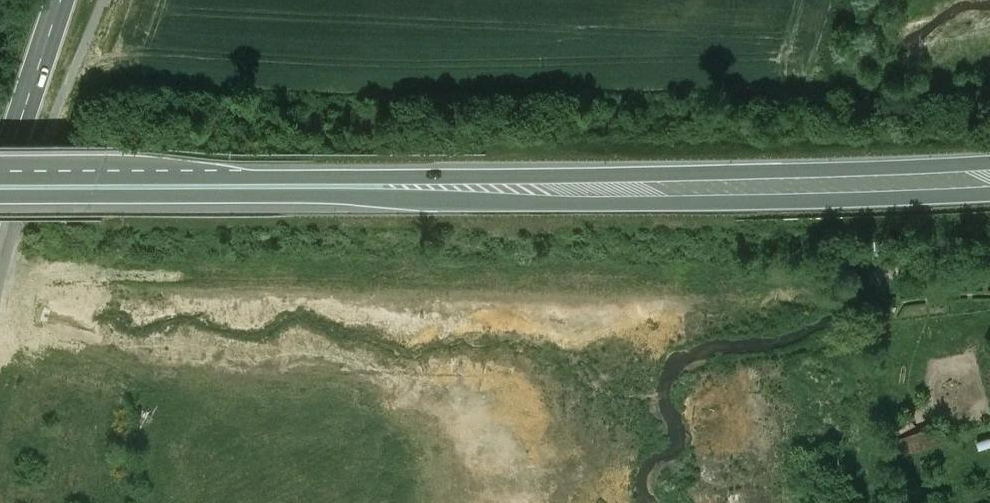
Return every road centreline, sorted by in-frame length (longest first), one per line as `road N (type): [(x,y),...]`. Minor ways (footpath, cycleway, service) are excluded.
road 1 (trunk): [(989,157),(567,171),(0,167)]
road 2 (trunk): [(0,196),(644,198),(989,187)]
road 3 (secondary): [(0,182),(61,0)]

